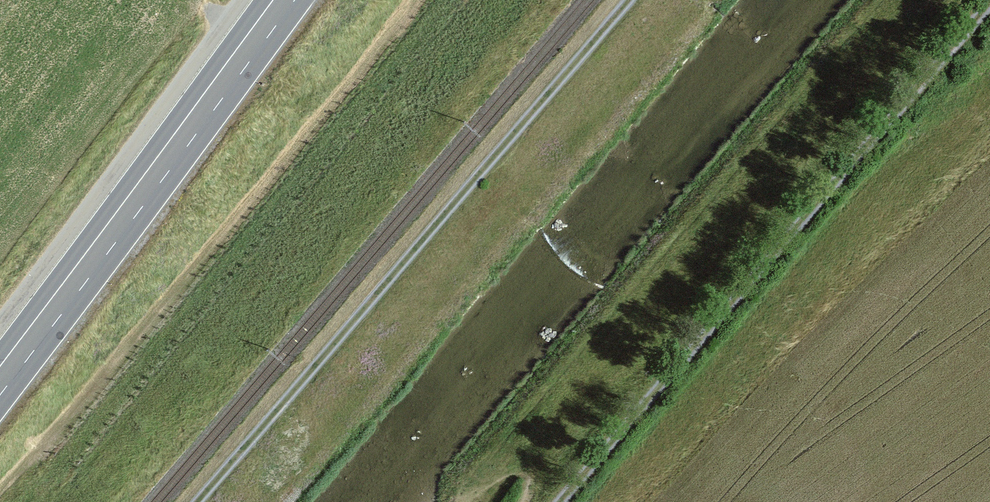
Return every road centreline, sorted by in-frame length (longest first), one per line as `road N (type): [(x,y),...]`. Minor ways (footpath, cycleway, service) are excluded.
road 1 (track): [(198,501),(630,0)]
road 2 (track): [(989,5),(562,501)]
road 3 (primary): [(285,0),(0,382)]

